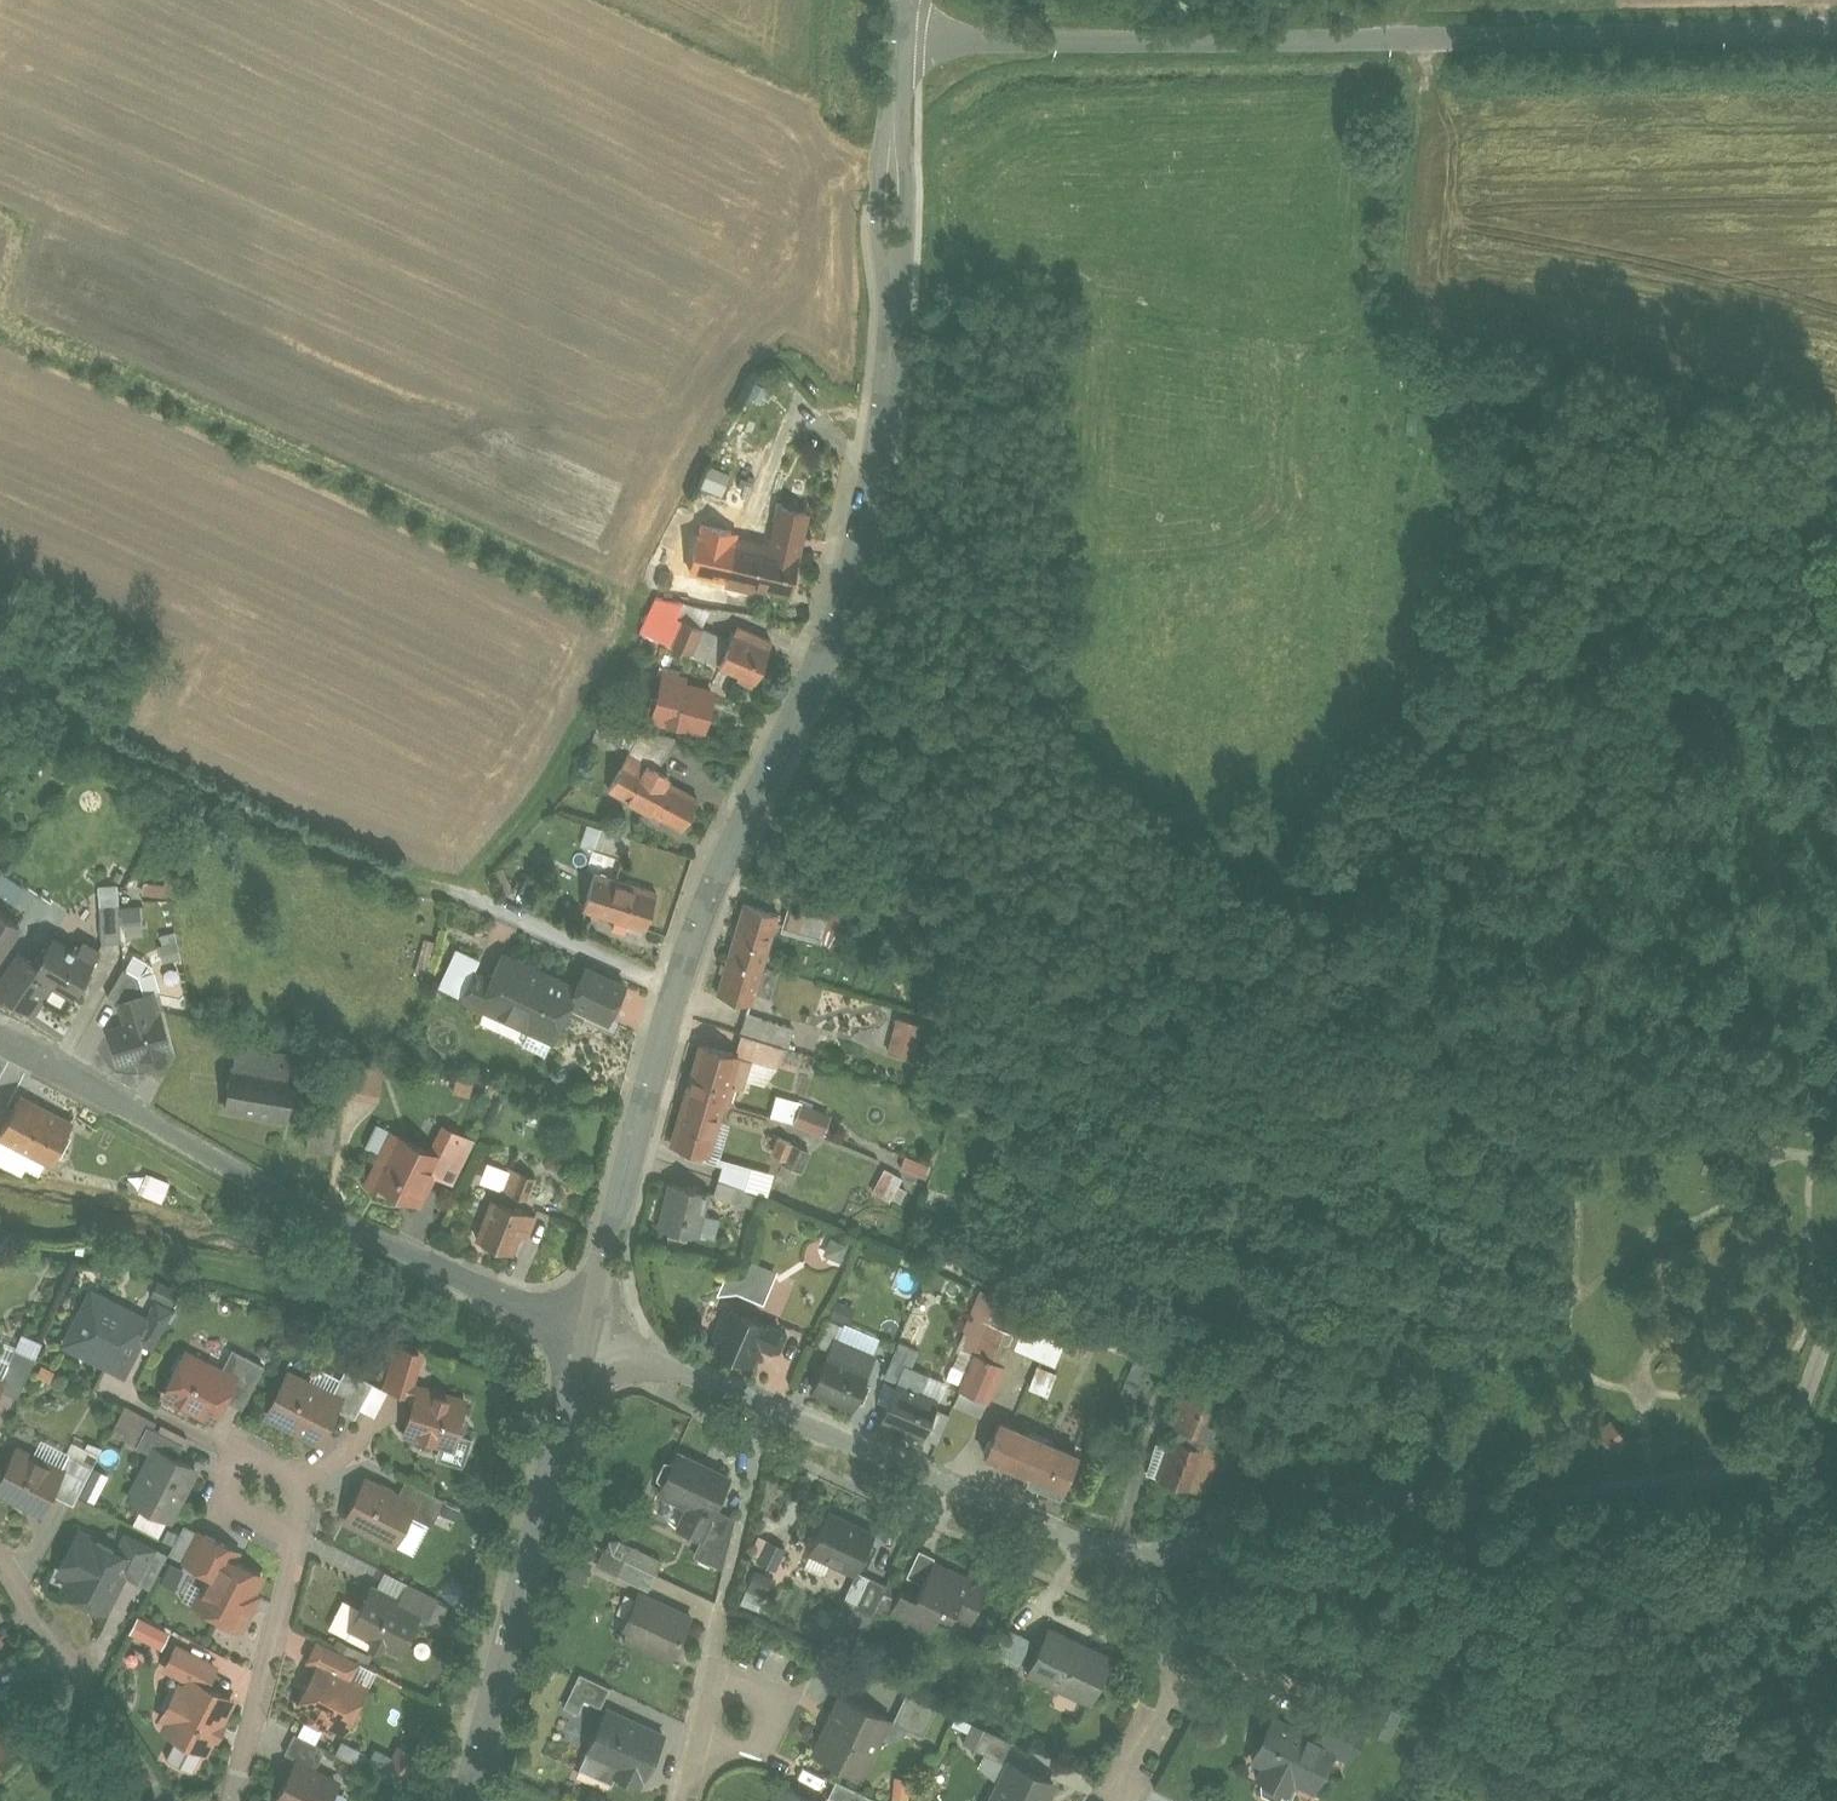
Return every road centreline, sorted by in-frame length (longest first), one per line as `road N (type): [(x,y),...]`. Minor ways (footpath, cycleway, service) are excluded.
road 1 (tertiary): [(903,33),(887,213),(889,347),(870,485),(808,682),(673,994),(582,1333)]
road 2 (residential): [(903,33),(1836,11)]
road 3 (track): [(673,994),(464,896),(387,875),(98,746),(0,685)]
road 4 (residential): [(582,1333),(1126,1555),(1233,1525)]
road 5 (residential): [(1836,1309),(1805,1395),(1782,1431),(1756,1448),(1682,1470),(1316,1507),(1233,1525)]
road 6 (residential): [(582,1333),(273,1193),(69,1073),(0,1045)]
road 7 (tertiary): [(582,1333),(466,1800)]
road 8 (residential): [(237,1800),(298,1534),(266,1474)]
road 9 (residential): [(162,1800),(0,1557)]
road 10 (residential): [(1123,1800),(1178,1682),(1183,1617)]
road 11 (residential): [(685,1800),(710,1683)]

